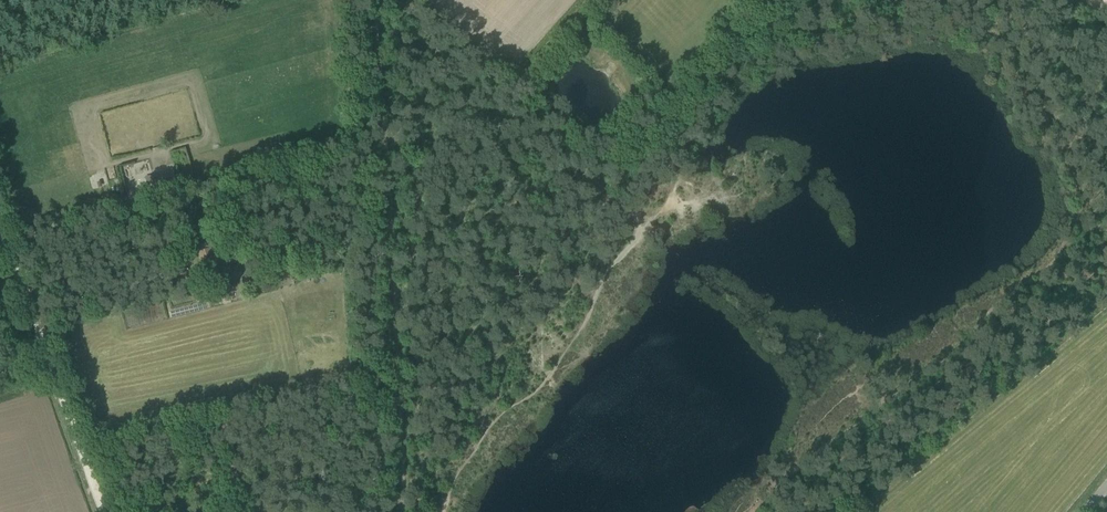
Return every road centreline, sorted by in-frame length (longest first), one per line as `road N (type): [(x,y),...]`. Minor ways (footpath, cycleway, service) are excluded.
road 1 (track): [(99,511),(0,228)]

